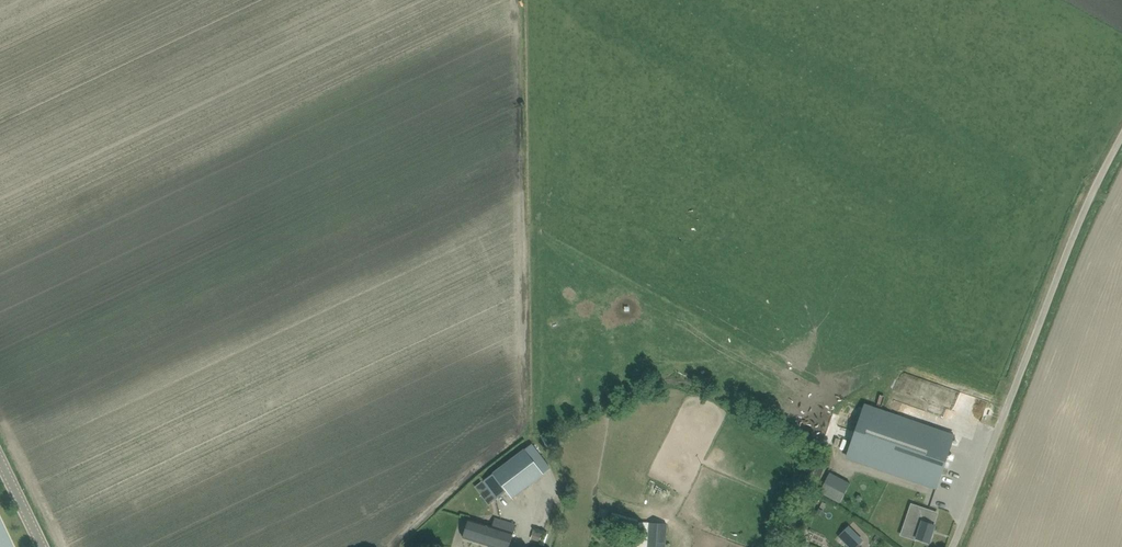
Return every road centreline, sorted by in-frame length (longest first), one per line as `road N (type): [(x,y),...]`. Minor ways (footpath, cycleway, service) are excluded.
road 1 (unclassified): [(958,546),(1121,145)]

